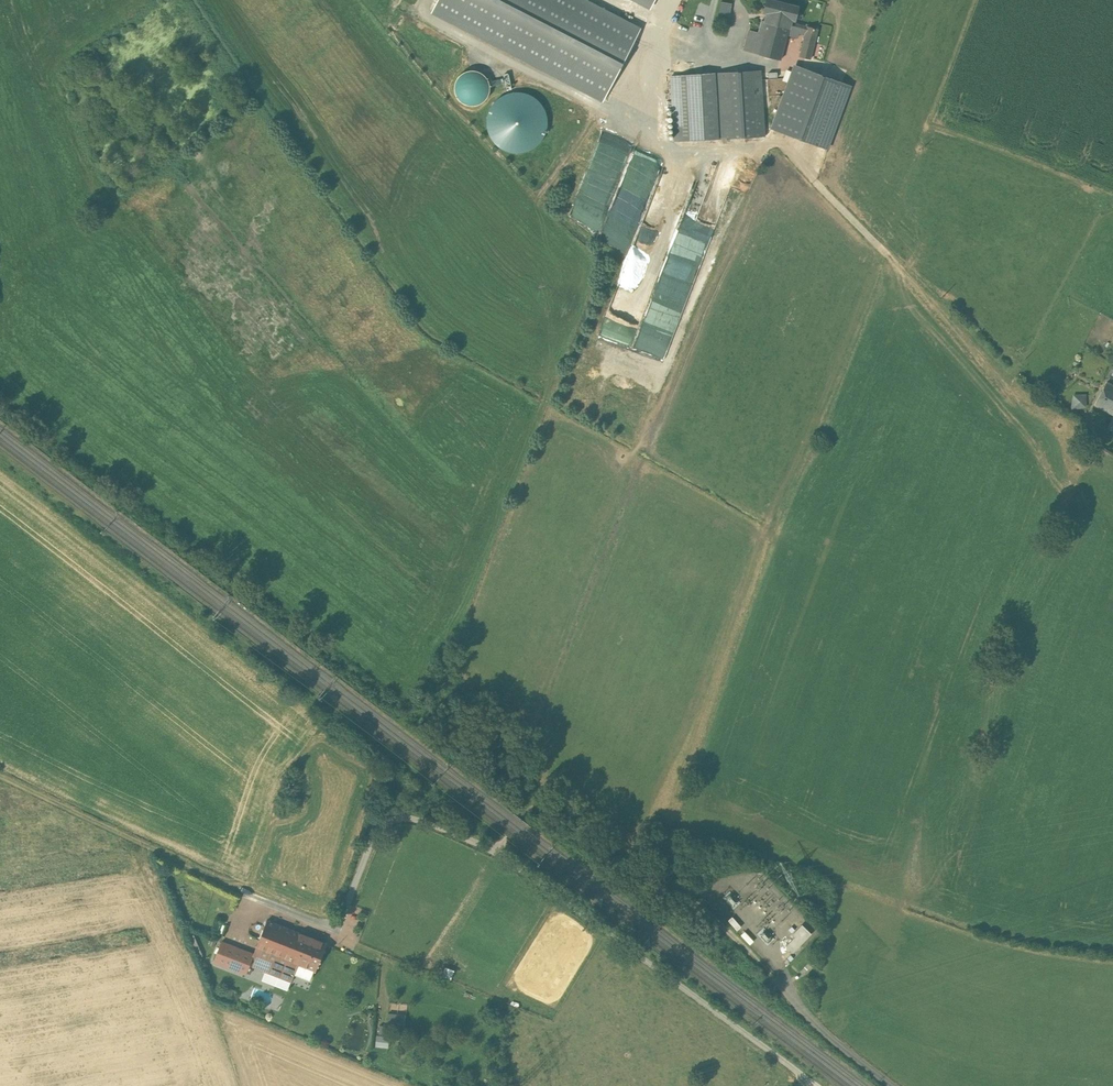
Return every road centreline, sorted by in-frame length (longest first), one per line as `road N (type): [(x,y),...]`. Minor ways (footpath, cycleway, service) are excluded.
road 1 (track): [(1112,438),(1004,370),(791,148)]
road 2 (track): [(0,777),(240,889)]

